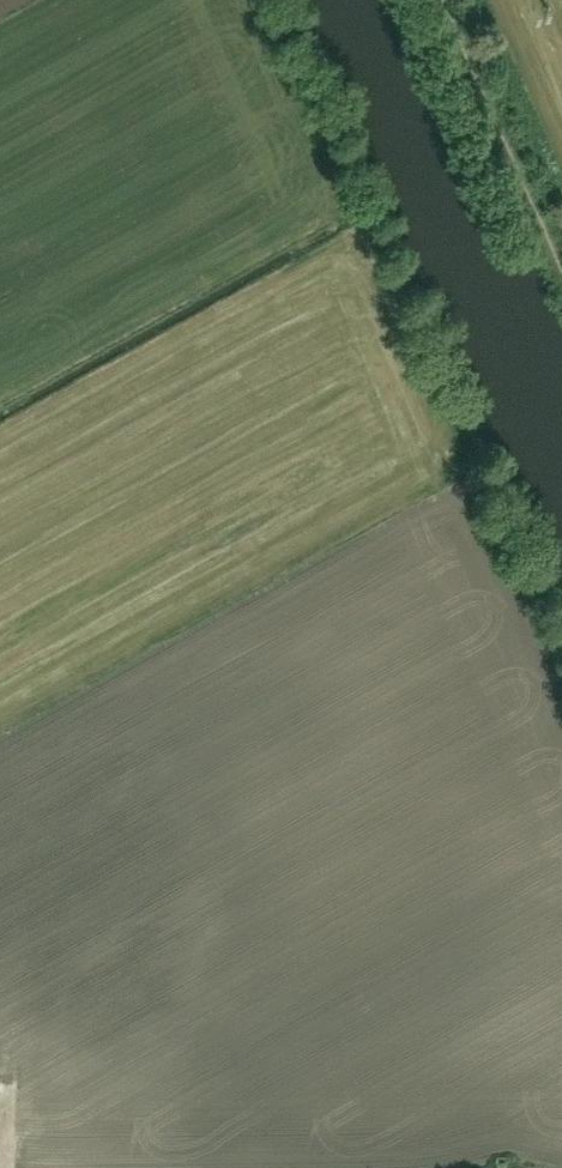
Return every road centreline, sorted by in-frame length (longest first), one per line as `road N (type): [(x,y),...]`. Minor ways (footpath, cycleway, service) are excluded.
road 1 (track): [(454,0),(561,255)]

